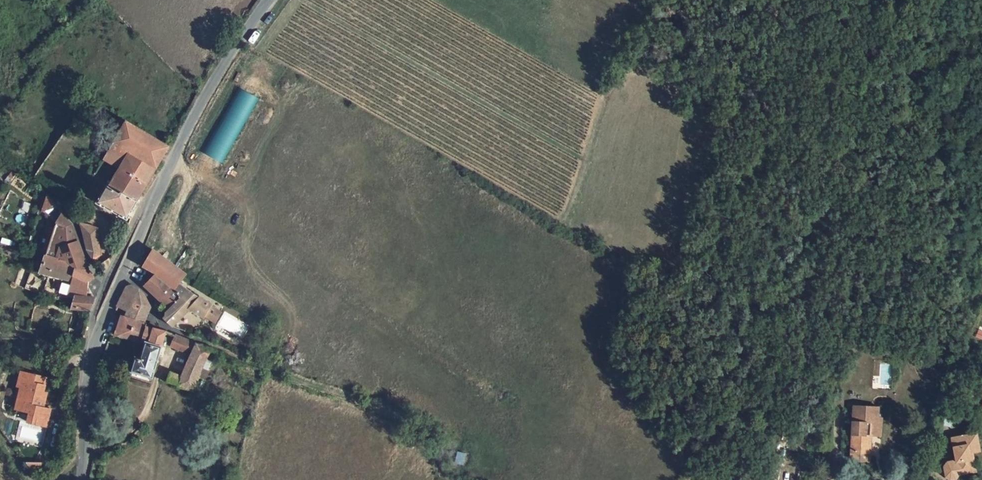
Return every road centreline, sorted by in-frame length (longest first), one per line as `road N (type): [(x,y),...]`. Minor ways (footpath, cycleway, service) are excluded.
road 1 (tertiary): [(269,0),(195,114),(93,341),(83,479)]

